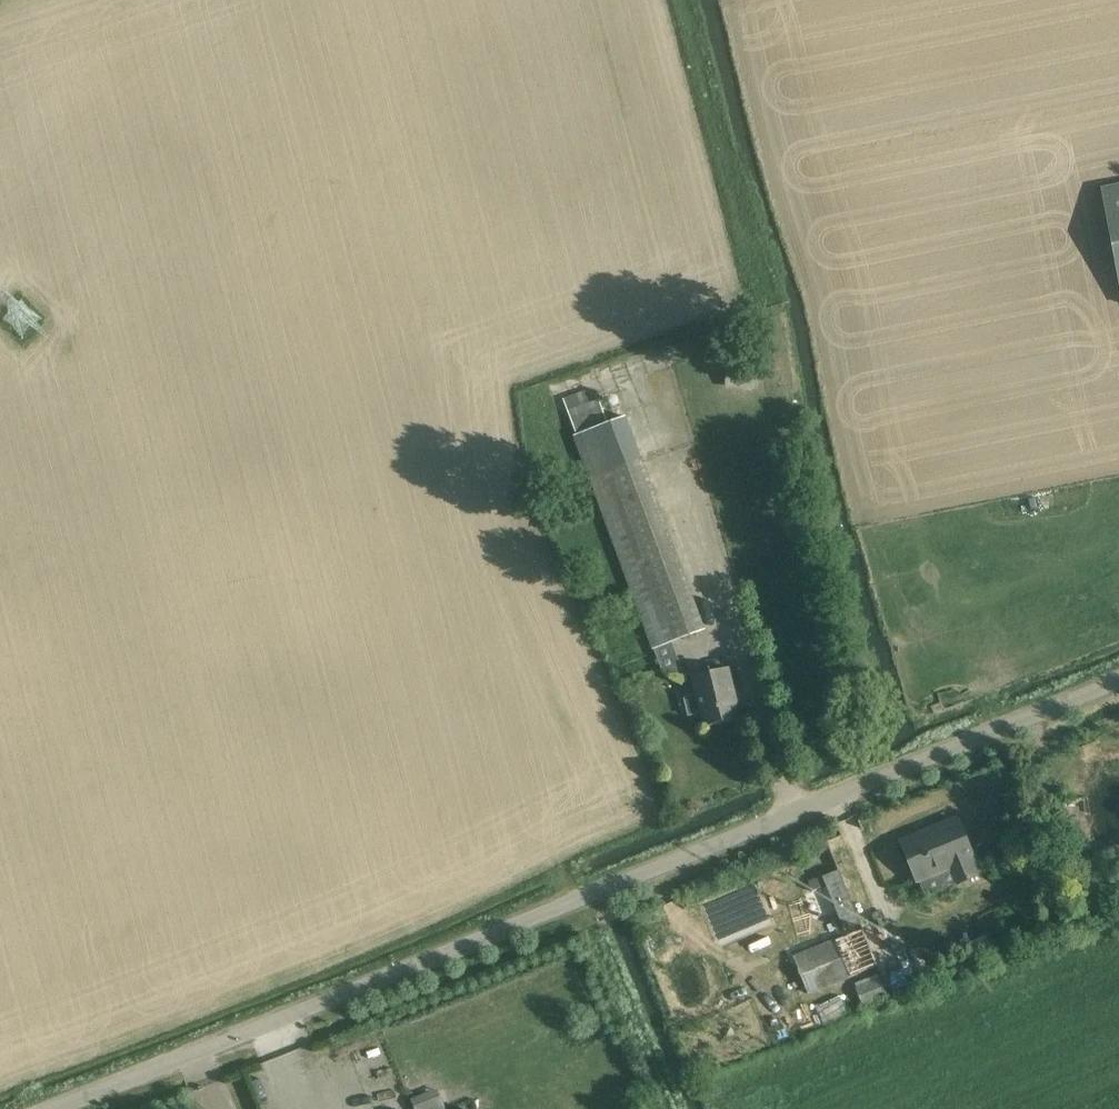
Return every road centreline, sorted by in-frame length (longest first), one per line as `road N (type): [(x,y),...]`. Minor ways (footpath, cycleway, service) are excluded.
road 1 (unclassified): [(26,1108),(1118,676)]

